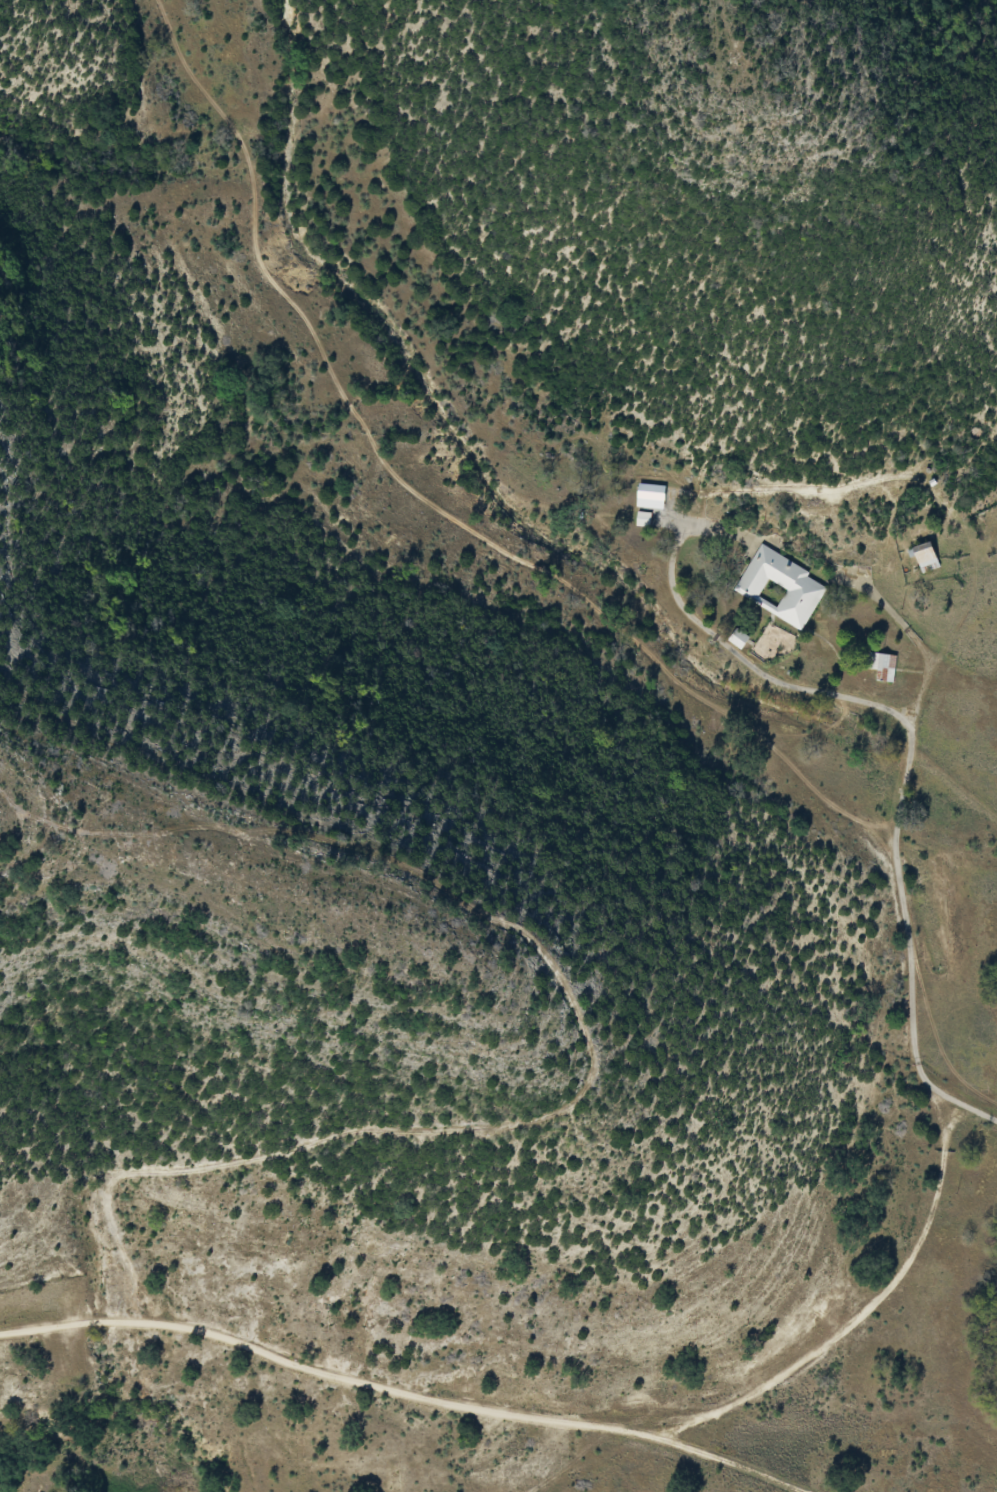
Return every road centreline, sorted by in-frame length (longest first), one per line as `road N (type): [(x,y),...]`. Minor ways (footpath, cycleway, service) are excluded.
road 1 (residential): [(996,653),(977,578),(975,513),(996,373)]
road 2 (residential): [(927,1065),(996,946)]

